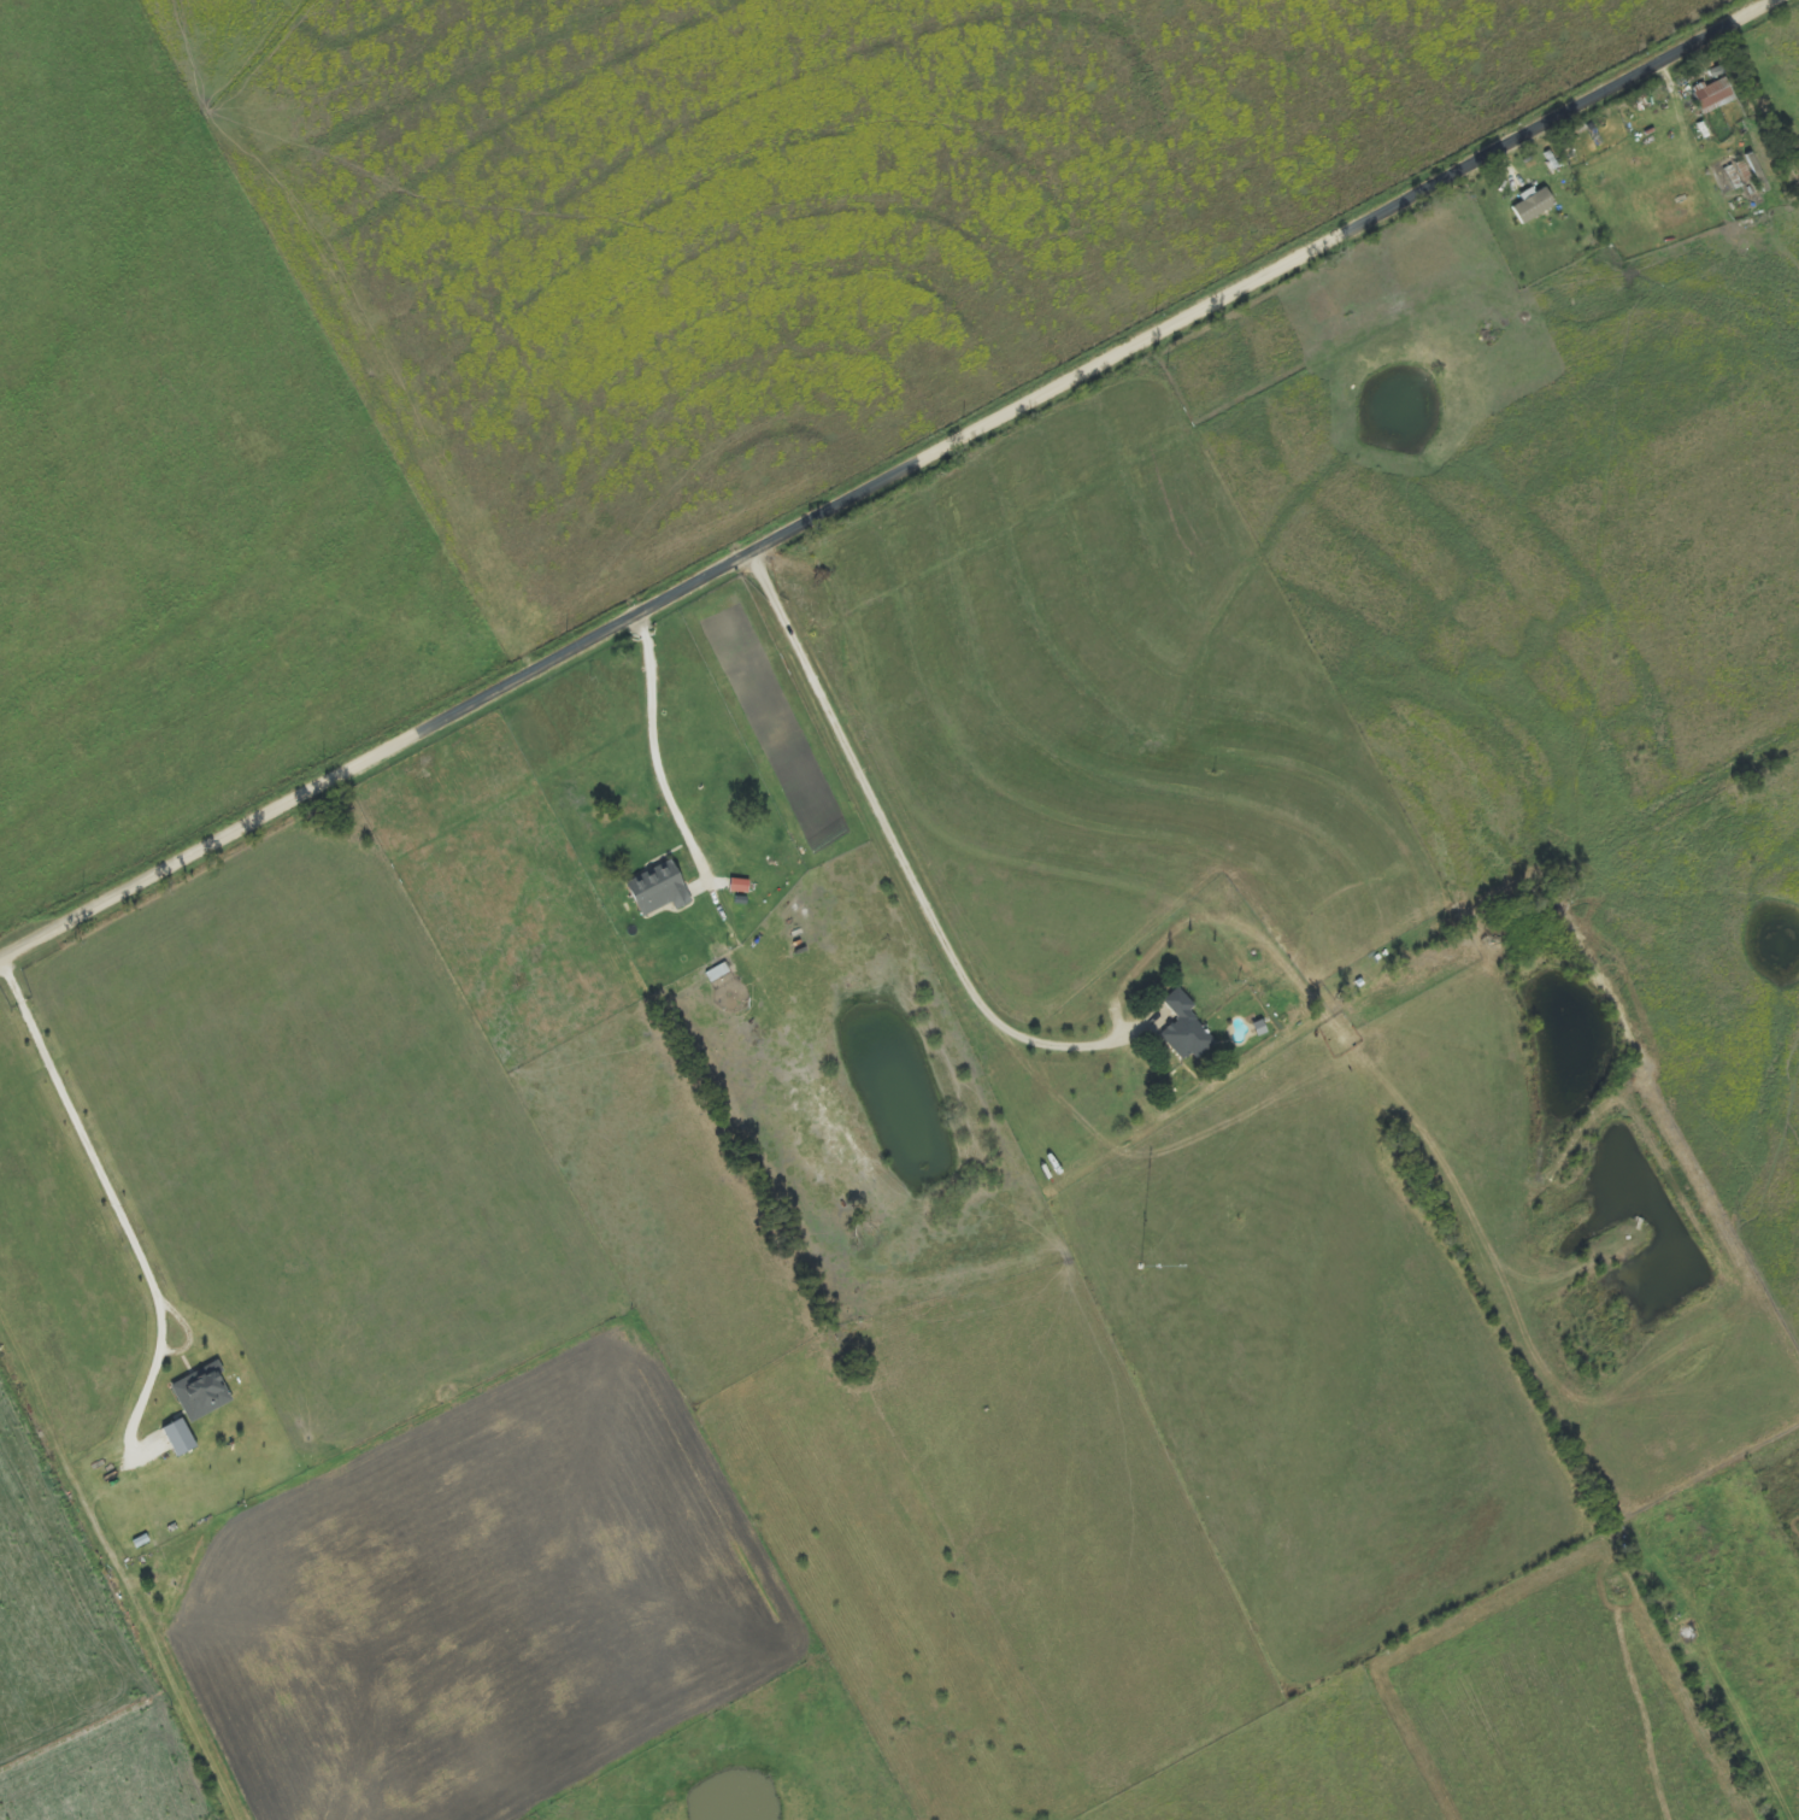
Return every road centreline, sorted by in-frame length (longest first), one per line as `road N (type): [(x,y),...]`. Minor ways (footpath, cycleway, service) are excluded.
road 1 (residential): [(1775,0),(0,956)]
road 2 (residential): [(749,553),(975,996),(1027,1037),(1065,1049),(1113,1040),(1128,1028)]
road 3 (residential): [(0,962),(164,1311)]

